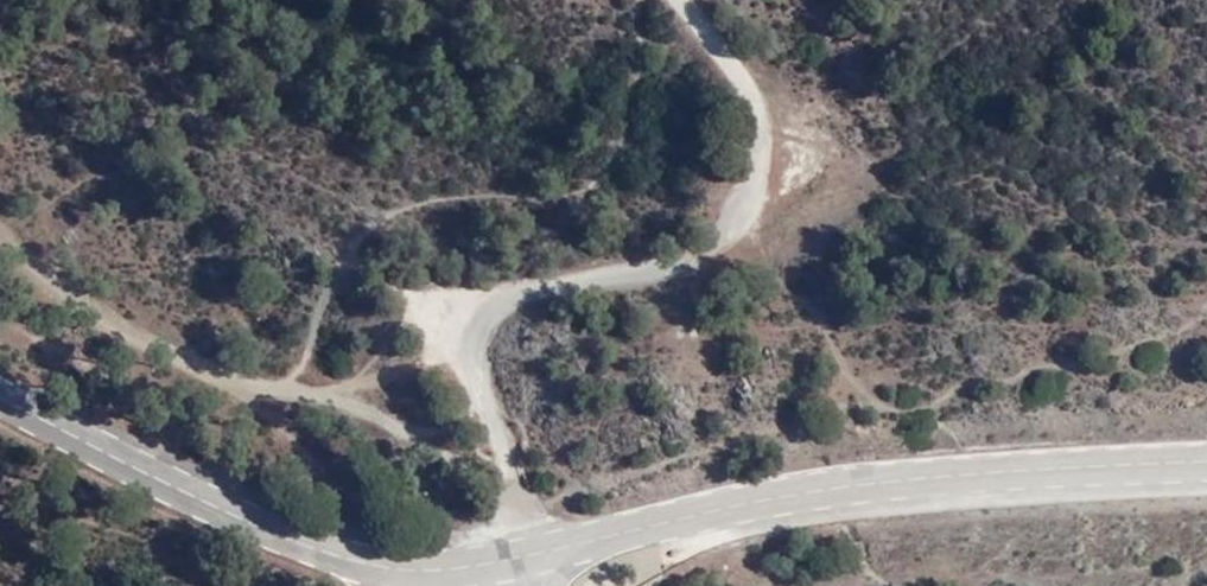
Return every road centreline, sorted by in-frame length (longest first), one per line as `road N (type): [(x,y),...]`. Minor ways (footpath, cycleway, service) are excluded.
road 1 (tertiary): [(0,392),(283,539),(405,571),(503,561),(861,488),(1206,460)]
road 2 (track): [(682,0),(748,92),(757,136),(752,184),(723,244),(690,265),(659,275),(549,280),(509,289),(489,309),(478,336),(484,380),(520,506),(503,561)]
road 3 (track): [(520,506),(284,376),(87,308),(0,234)]
road 4 (track): [(321,394),(480,347)]

